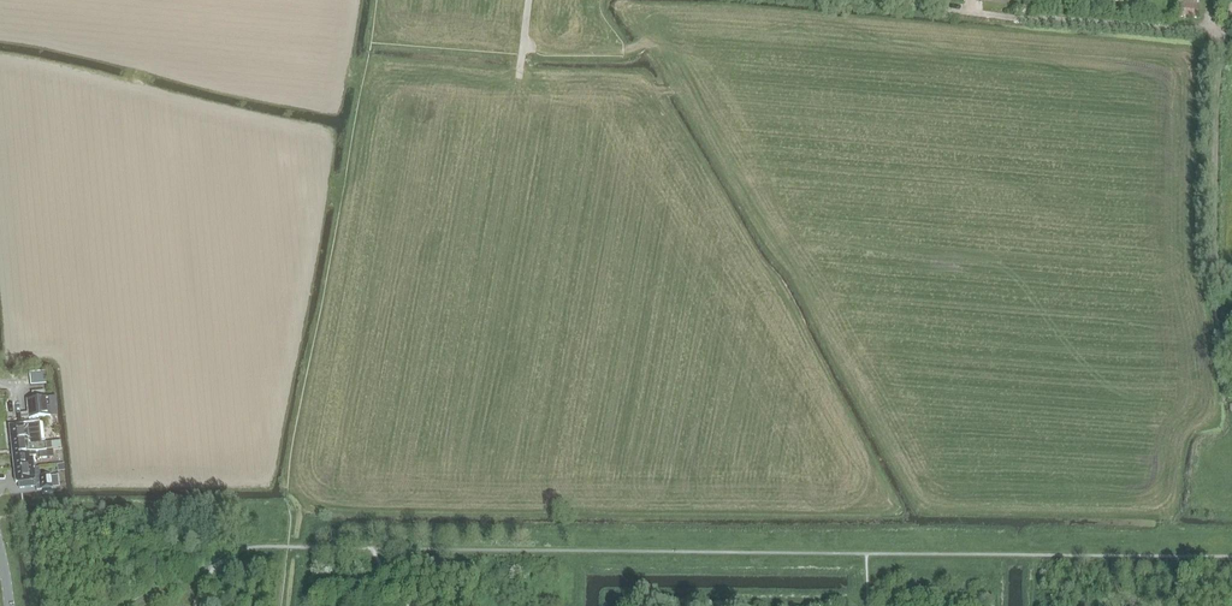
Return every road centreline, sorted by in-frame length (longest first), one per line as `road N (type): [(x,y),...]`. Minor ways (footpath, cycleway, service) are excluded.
road 1 (unclassified): [(964,13),(1216,36),(1217,251),(1221,268),(1231,272)]

